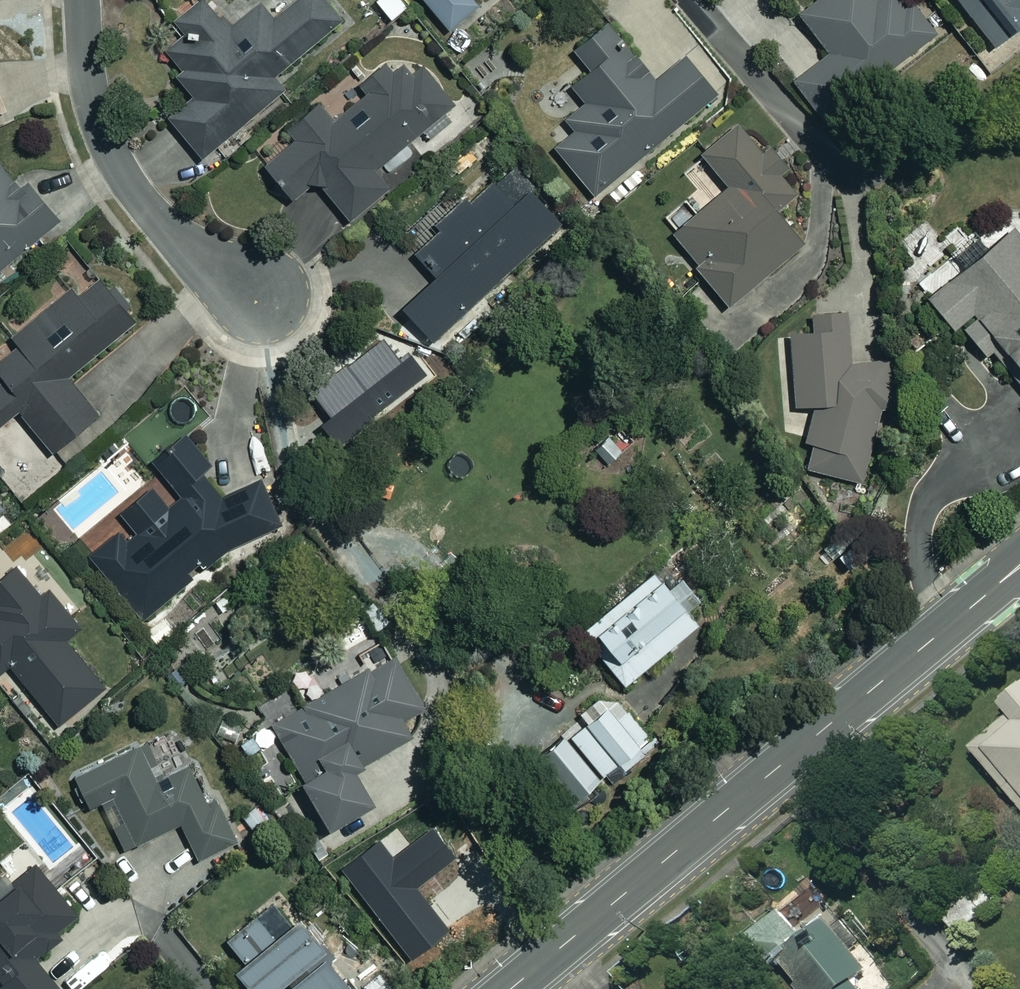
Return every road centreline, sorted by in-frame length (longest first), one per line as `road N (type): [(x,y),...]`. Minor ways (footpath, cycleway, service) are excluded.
road 1 (tertiary): [(501,988),(1019,566)]
road 2 (residential): [(261,290),(168,227),(120,170),(92,97),(82,0)]

